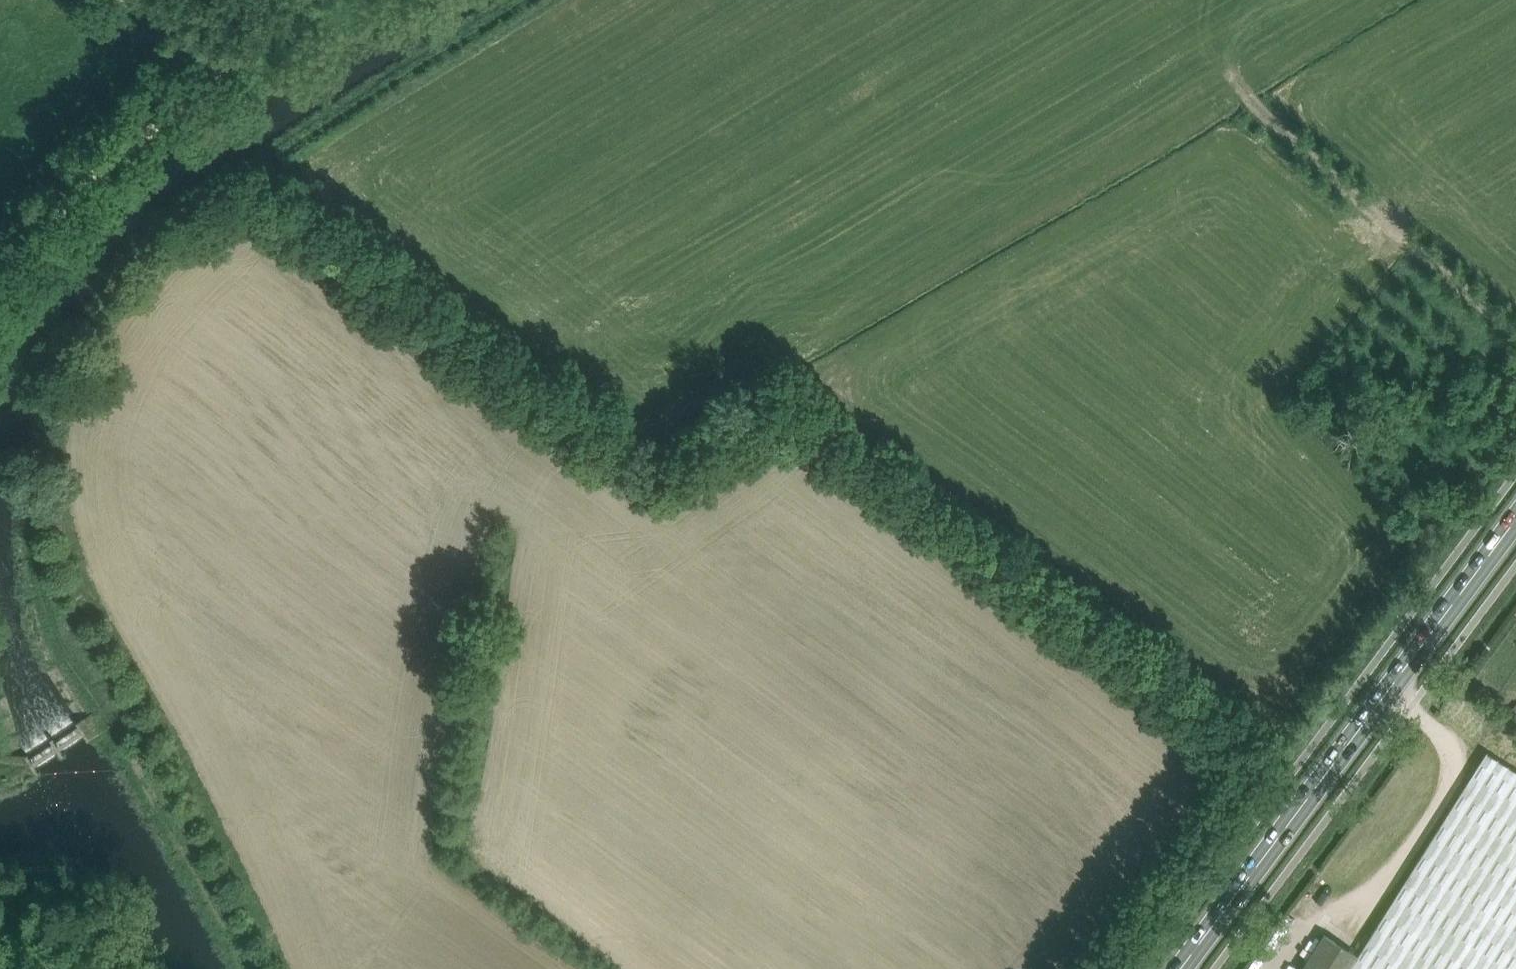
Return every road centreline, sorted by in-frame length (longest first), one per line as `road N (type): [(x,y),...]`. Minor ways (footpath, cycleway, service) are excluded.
road 1 (secondary): [(1181,968),(1515,519)]
road 2 (track): [(0,284),(59,196),(201,91),(206,51),(180,19),(139,0)]

